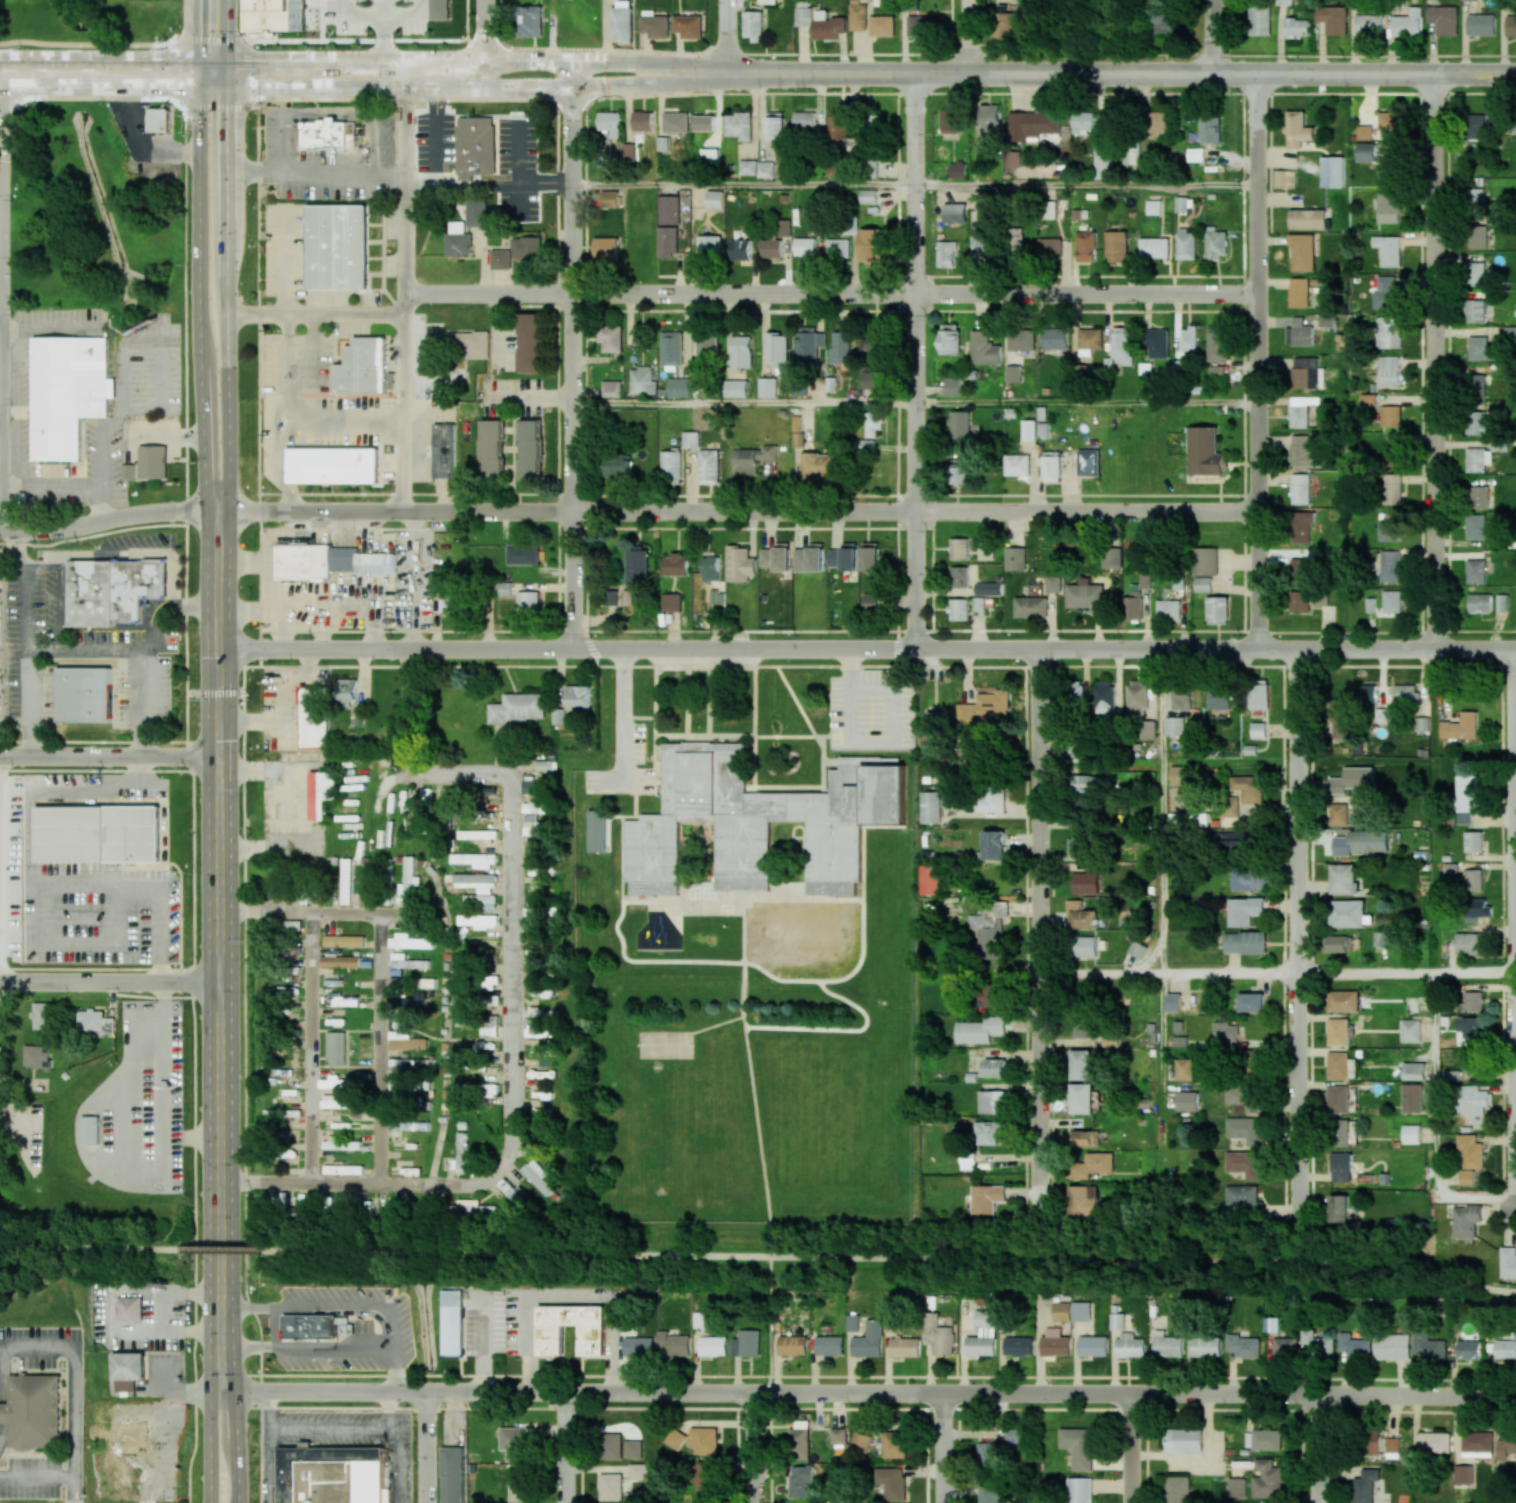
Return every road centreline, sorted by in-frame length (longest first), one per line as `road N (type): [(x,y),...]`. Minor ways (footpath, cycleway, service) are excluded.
road 1 (residential): [(209,1392),(1515,1394)]
road 2 (residential): [(219,648),(1515,649)]
road 3 (residential): [(229,511),(1258,511)]
road 4 (residential): [(405,293),(1257,294)]
road 5 (secondary): [(223,1350),(219,537)]
road 6 (secondary): [(226,88),(626,87),(913,73)]
road 7 (secondary): [(913,73),(571,60),(226,59)]
road 8 (secondary): [(913,73),(1515,74)]
road 9 (residential): [(573,648),(571,60)]
road 10 (residential): [(1298,1229),(1298,649)]
road 11 (residential): [(1435,649),(1433,74)]
road 12 (residential): [(914,648),(913,73)]
road 13 (residential): [(1258,649),(1257,74)]
road 14 (residential): [(1041,1205),(1039,648)]
road 15 (residential): [(1040,972),(1515,972)]
road 16 (secondary): [(200,88),(207,511),(219,537)]
road 17 (secondary): [(219,537),(229,511),(226,88)]
road 18 (residential): [(2,530),(1,86)]
road 19 (residential): [(405,511),(404,87)]
road 20 (residential): [(0,530),(229,511)]
road 21 (secondary): [(226,59),(0,58)]
road 22 (residential): [(0,981),(221,982)]
road 23 (residential): [(0,756),(220,757)]
road 24 (secondary): [(0,86),(200,88)]
road 25 (residential): [(405,314),(227,313)]
road 26 (secondary): [(223,1350),(209,1392),(210,1502)]

